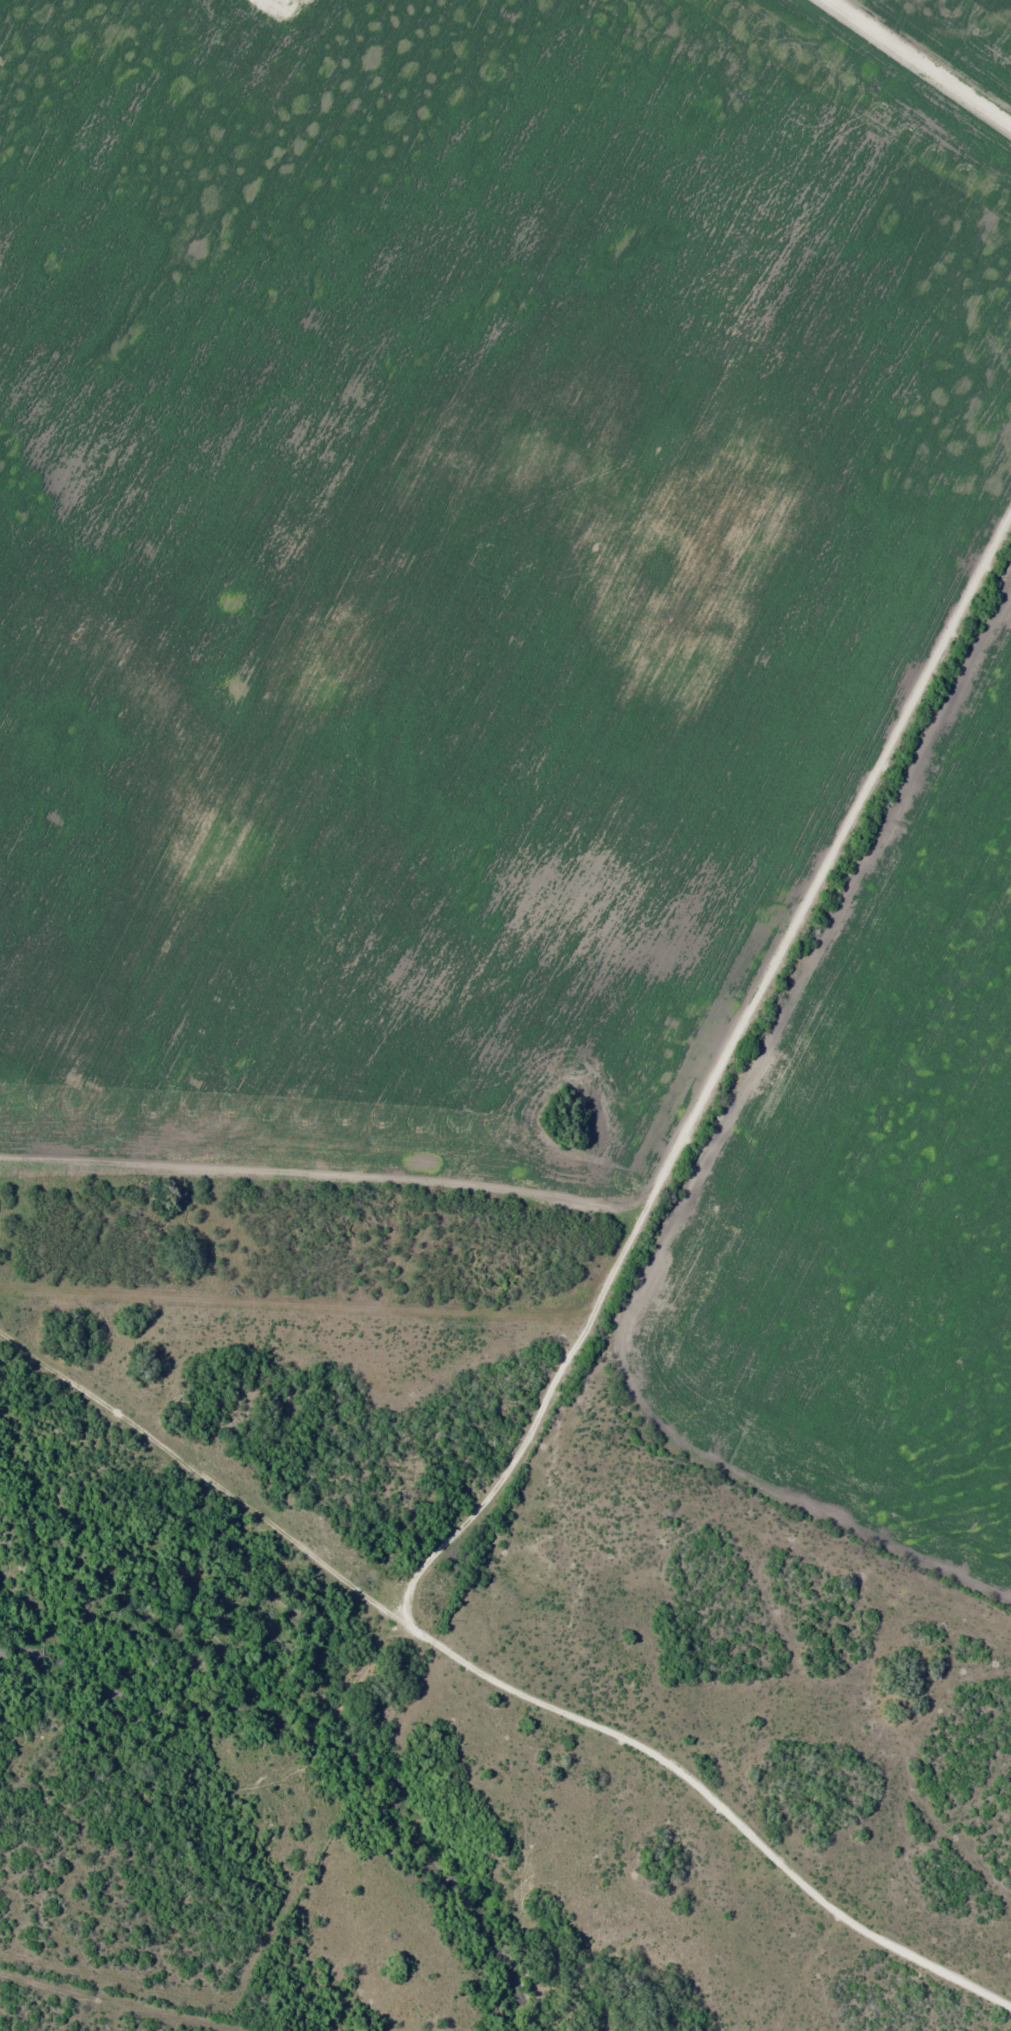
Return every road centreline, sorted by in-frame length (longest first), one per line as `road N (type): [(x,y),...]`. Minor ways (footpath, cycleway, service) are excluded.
road 1 (track): [(1010,2007),(843,1921),(704,1794),(655,1761),(506,1691),(390,1618),(754,1107),(1010,602)]
road 2 (track): [(390,1618),(0,1340)]

